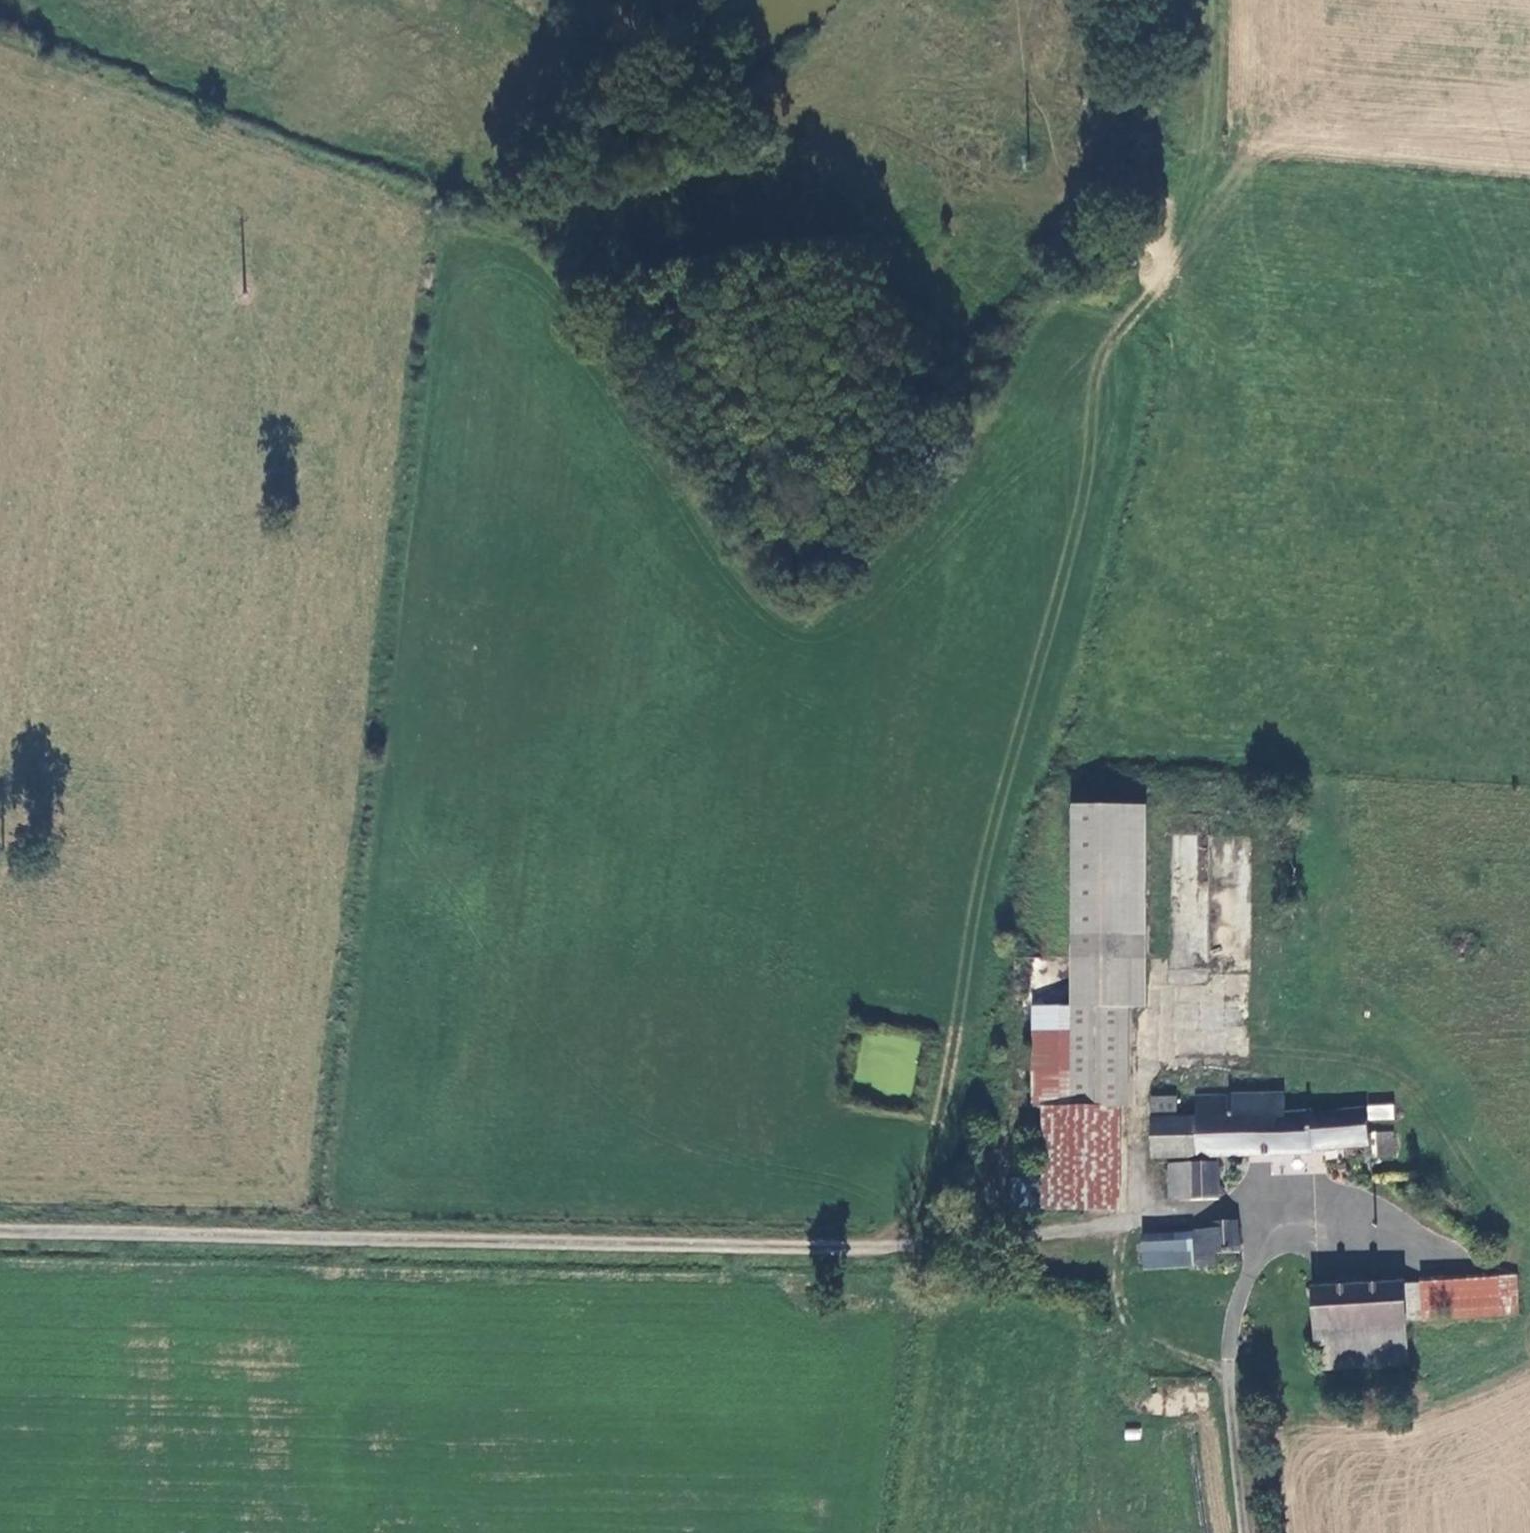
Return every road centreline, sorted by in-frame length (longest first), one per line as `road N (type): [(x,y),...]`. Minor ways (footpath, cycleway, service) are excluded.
road 1 (unclassified): [(1079,1231),(951,1246),(831,1248),(0,1231)]
road 2 (unclassified): [(1079,1231),(1225,1211),(1252,1222),(1256,1255),(1237,1306),(1229,1366),(1243,1532)]

